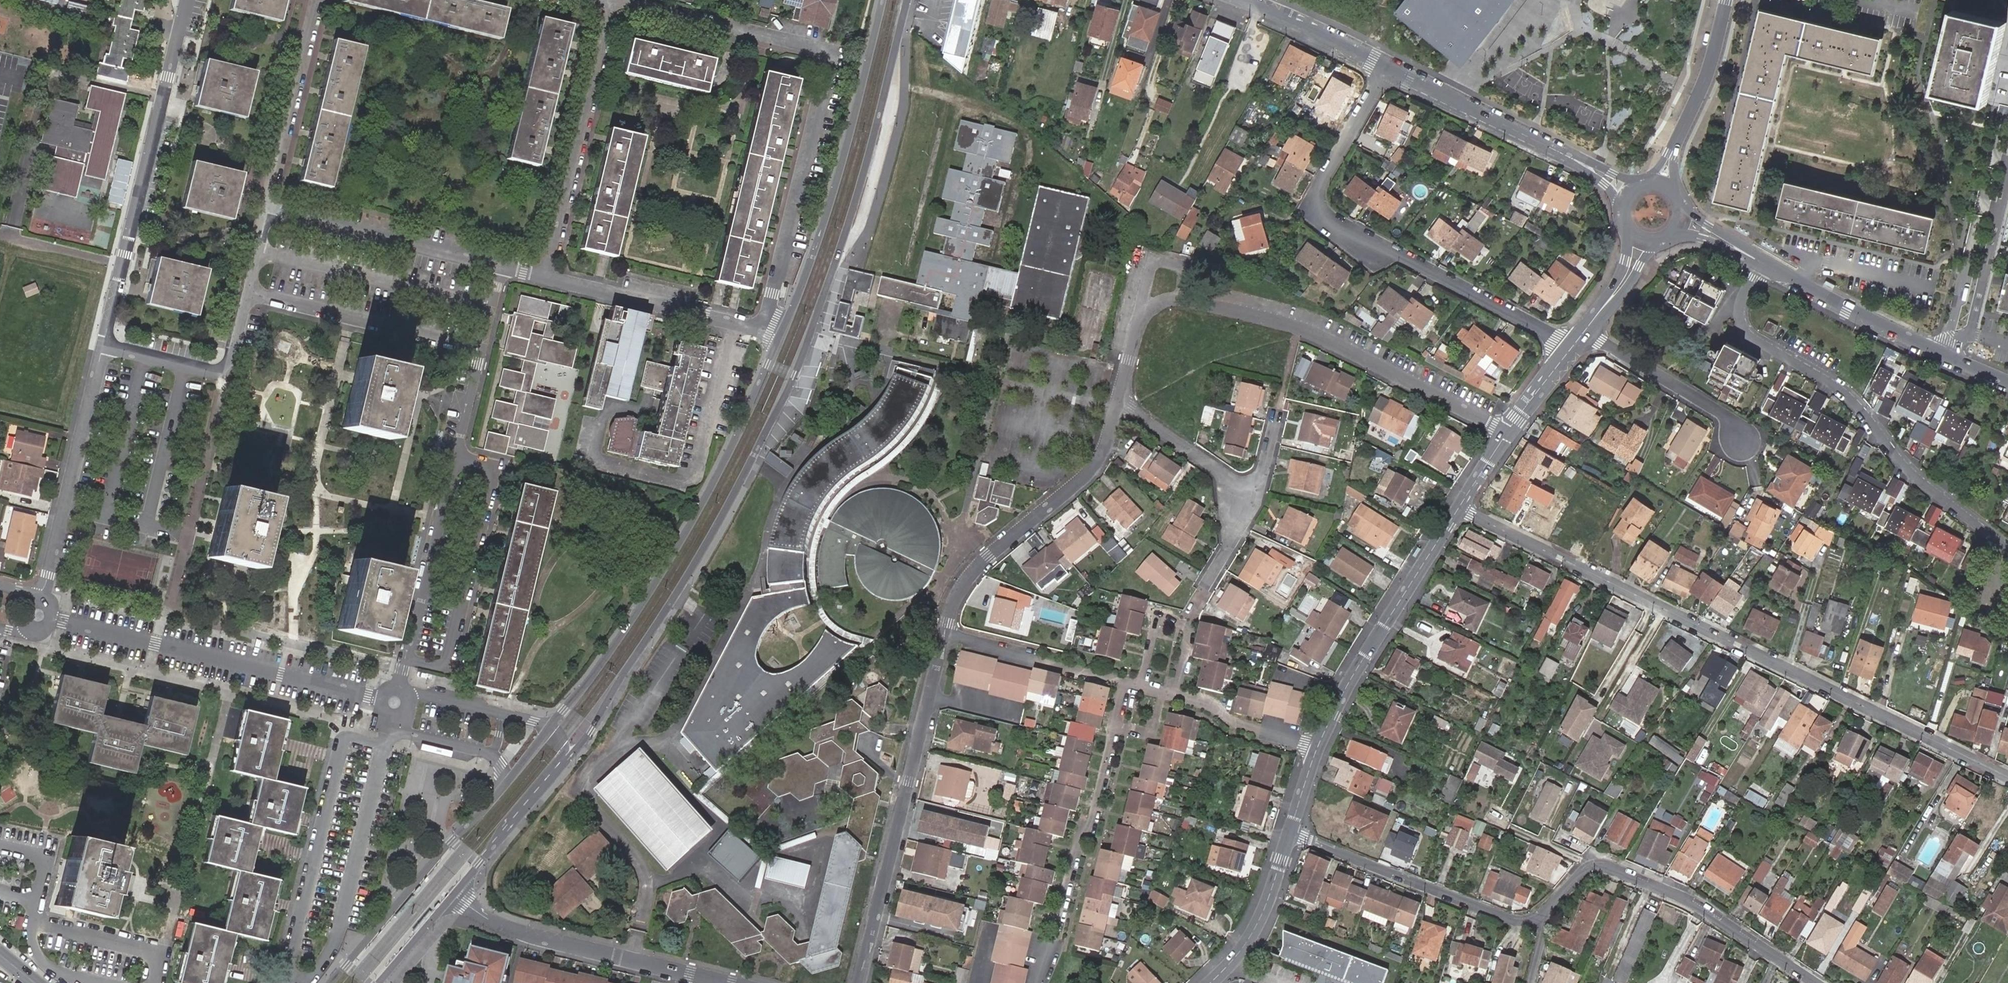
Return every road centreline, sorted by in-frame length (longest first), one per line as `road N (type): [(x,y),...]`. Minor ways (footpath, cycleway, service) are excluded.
road 1 (tertiary): [(558,771),(723,514),(794,376),(846,232),(908,0)]
road 2 (residential): [(2007,777),(1459,508)]
road 3 (residential): [(762,331),(827,55),(611,1)]
road 4 (tertiary): [(779,336),(702,505),(617,642),(548,728)]
road 5 (residential): [(1386,66),(1322,181),(1317,209),(1570,349)]
road 6 (residential): [(399,690),(497,265)]
road 7 (residential): [(1758,260),(1740,307),(1748,334),(1842,392),(1909,473),(2007,549)]
road 8 (residential): [(859,982),(943,634)]
road 9 (residential): [(185,0),(102,347)]
road 10 (residential): [(1180,298),(1300,326),(1507,433)]
road 11 (tertiary): [(883,0),(823,226),(779,336)]
road 12 (residential): [(53,619),(382,700)]
road 13 (residential): [(1545,913),(1583,871),(1605,865),(1694,903),(1813,982)]
road 14 (residential): [(943,634),(988,557),(1099,460),(1118,407)]
road 15 (residential): [(102,347),(219,370),(230,360),(266,208)]
road 16 (residential): [(726,982),(524,935),(453,895)]
road 17 (residential): [(545,277),(611,1)]
road 18 (residential): [(307,982),(344,915),(391,716)]
road 19 (residential): [(1634,192),(1386,66)]
road 20 (residential): [(1459,508),(1318,746)]
road 21 (residential): [(1290,832),(1509,919),(1545,913)]
road 22 (residential): [(1115,725),(1041,982)]
road 23 (residential): [(41,600),(102,347)]
road 24 (tertiary): [(502,787),(330,982)]
road 25 (residential): [(266,208),(497,265)]
road 26 (residential): [(545,277),(762,331)]
road 27 (residential): [(266,208),(315,0)]
road 28 (residential): [(1758,260),(1943,357)]
road 29 (residential): [(0,847),(42,862),(35,952),(57,972),(100,982)]
road 30 (residential): [(1726,0),(1713,57),(1659,185)]
road 31 (residential): [(1584,332),(1728,415),(1741,436)]
road 32 (residential): [(1750,255),(1770,248),(1935,287)]
road 33 (residential): [(943,634),(1125,682)]
road 34 (residential): [(1210,982),(1252,933),(1290,832)]
road 35 (residential): [(1118,407),(1254,496)]
road 36 (tertiary): [(453,895),(558,771)]
road 37 (residential): [(1386,66),(1243,0)]
road 38 (residential): [(1172,695),(1318,746)]
road 39 (residential): [(1254,496),(1189,628)]

